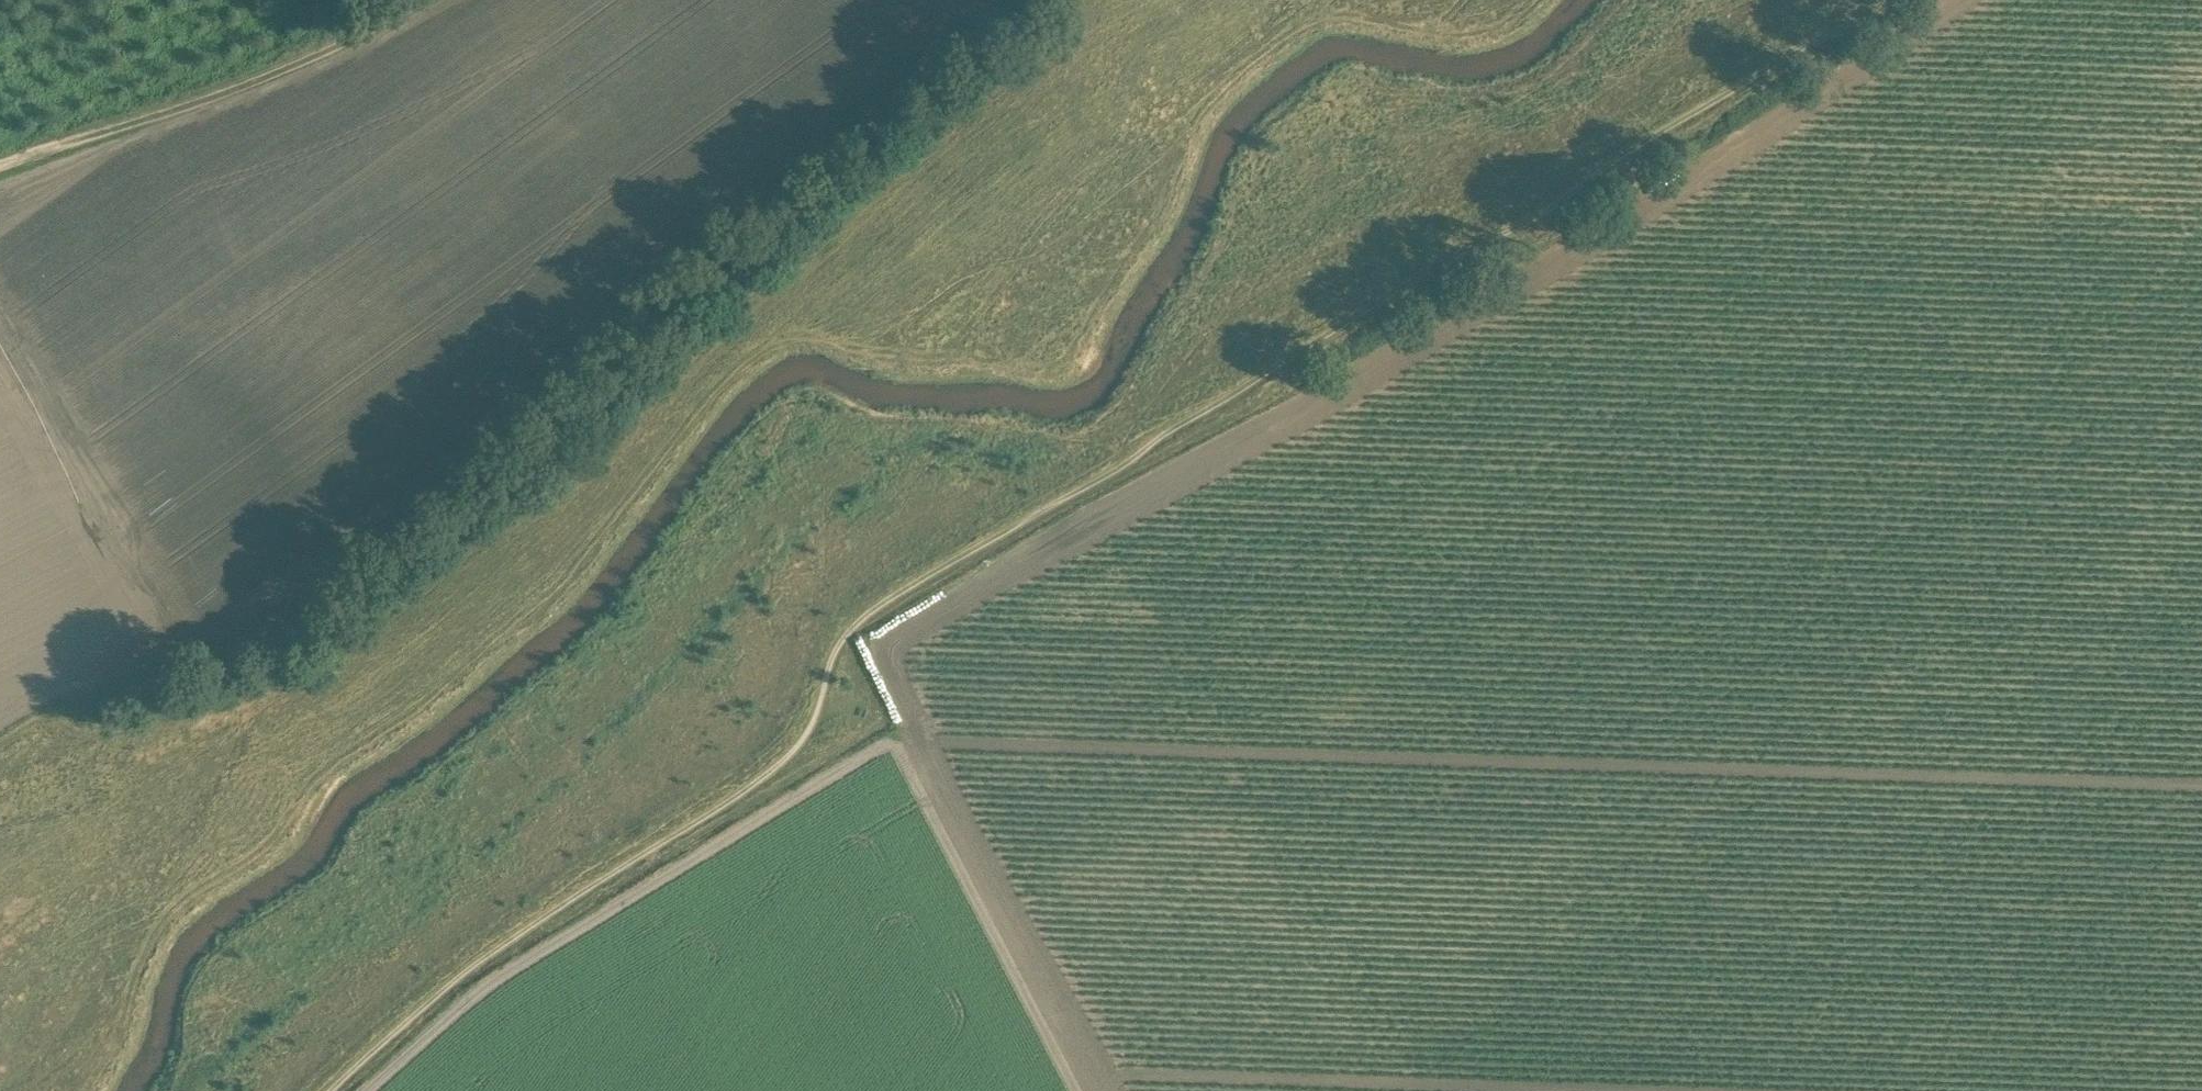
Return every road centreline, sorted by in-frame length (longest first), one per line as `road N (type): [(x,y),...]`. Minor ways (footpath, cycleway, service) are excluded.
road 1 (track): [(1876,0),(1170,429),(1125,466),(855,620),(831,656),(800,745),(776,767),(494,946),(331,1090)]
road 2 (track): [(406,0),(340,35),(0,166)]

